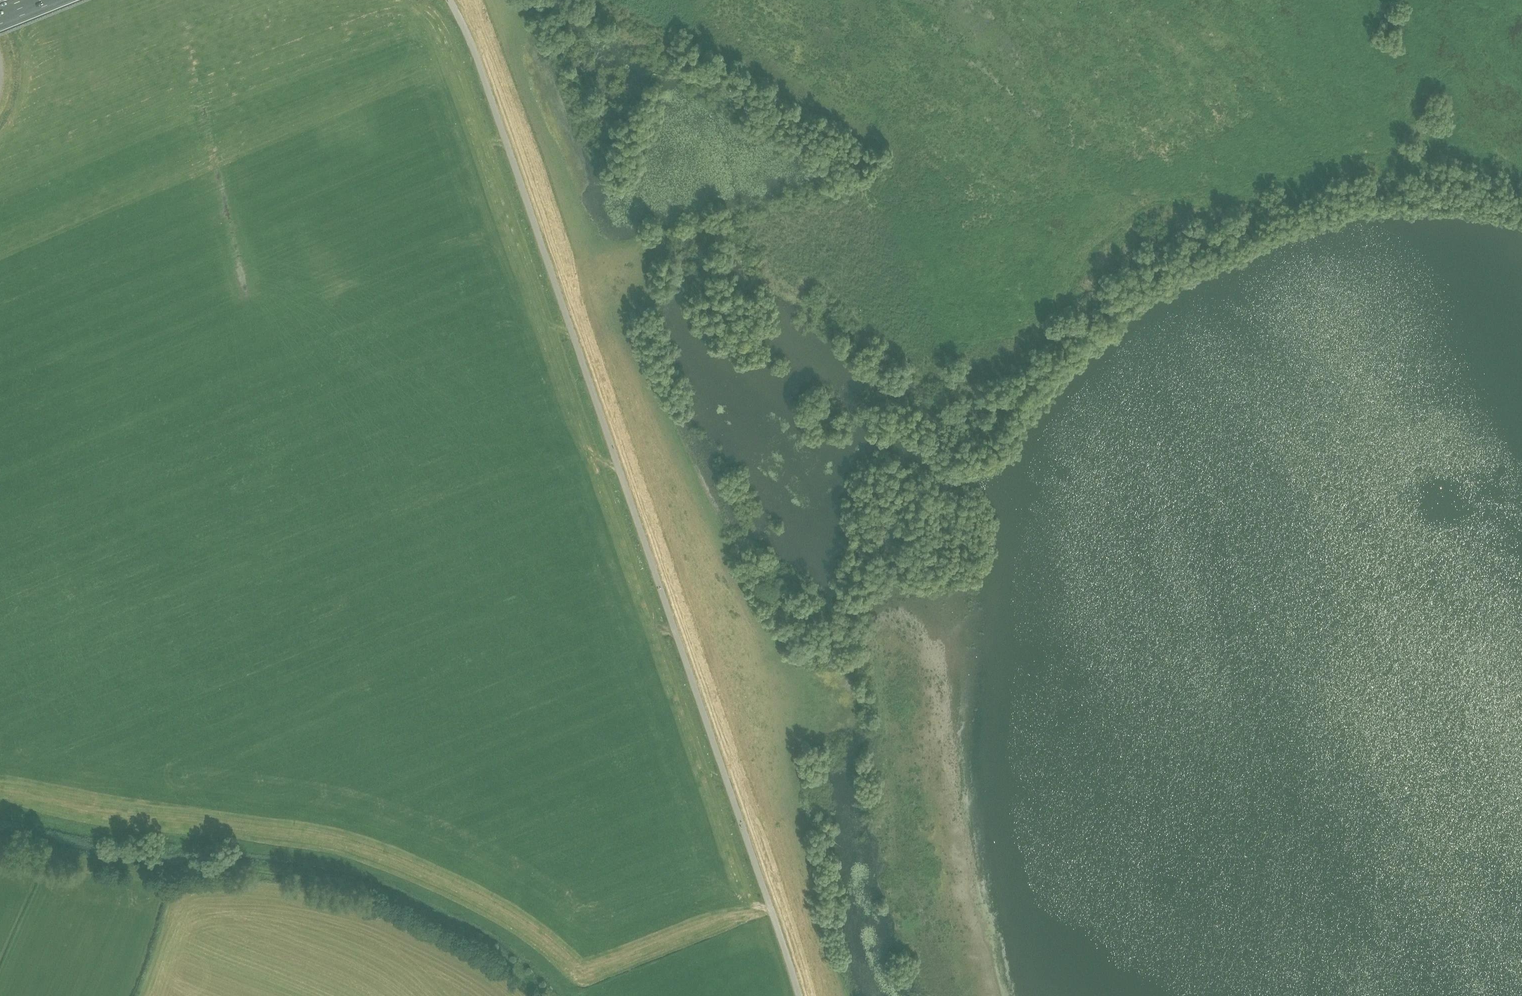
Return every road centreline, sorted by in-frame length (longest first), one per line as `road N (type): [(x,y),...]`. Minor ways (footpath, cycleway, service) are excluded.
road 1 (unclassified): [(799,995),(498,117),(450,0)]

